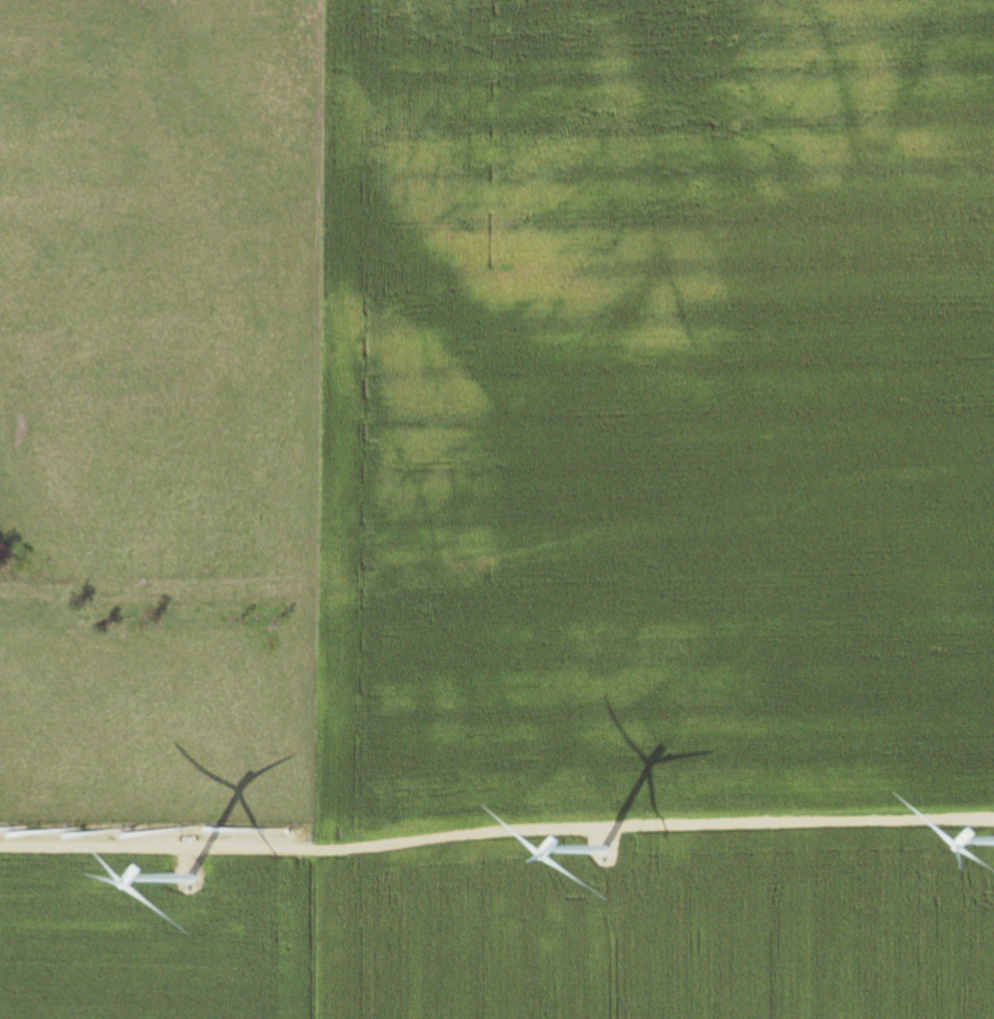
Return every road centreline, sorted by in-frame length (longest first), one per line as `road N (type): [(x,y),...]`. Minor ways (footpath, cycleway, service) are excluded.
road 1 (track): [(993,835),(477,838),(389,854),(0,861)]

